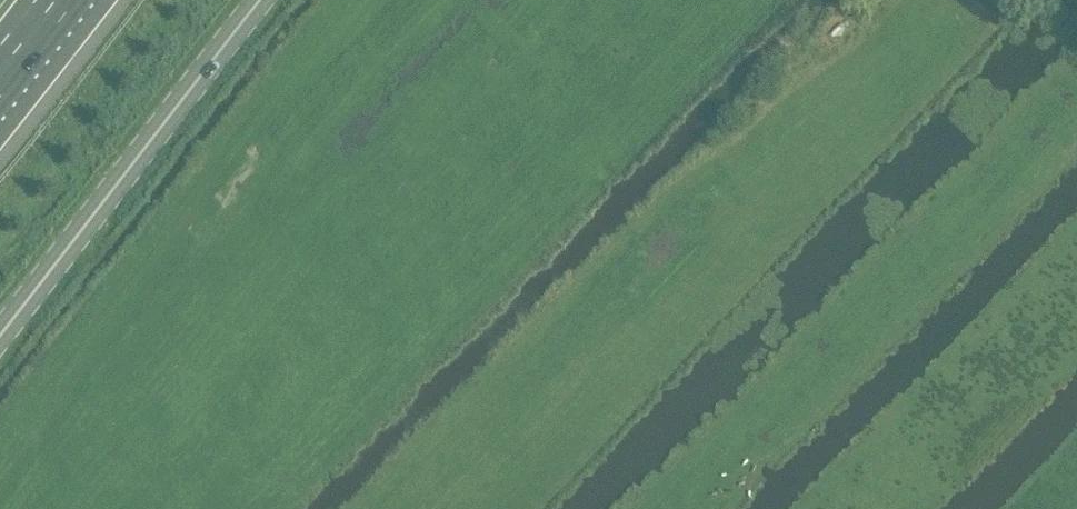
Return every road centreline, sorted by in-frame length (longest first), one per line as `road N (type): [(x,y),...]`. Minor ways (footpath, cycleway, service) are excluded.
road 1 (secondary): [(0,336),(260,0)]

